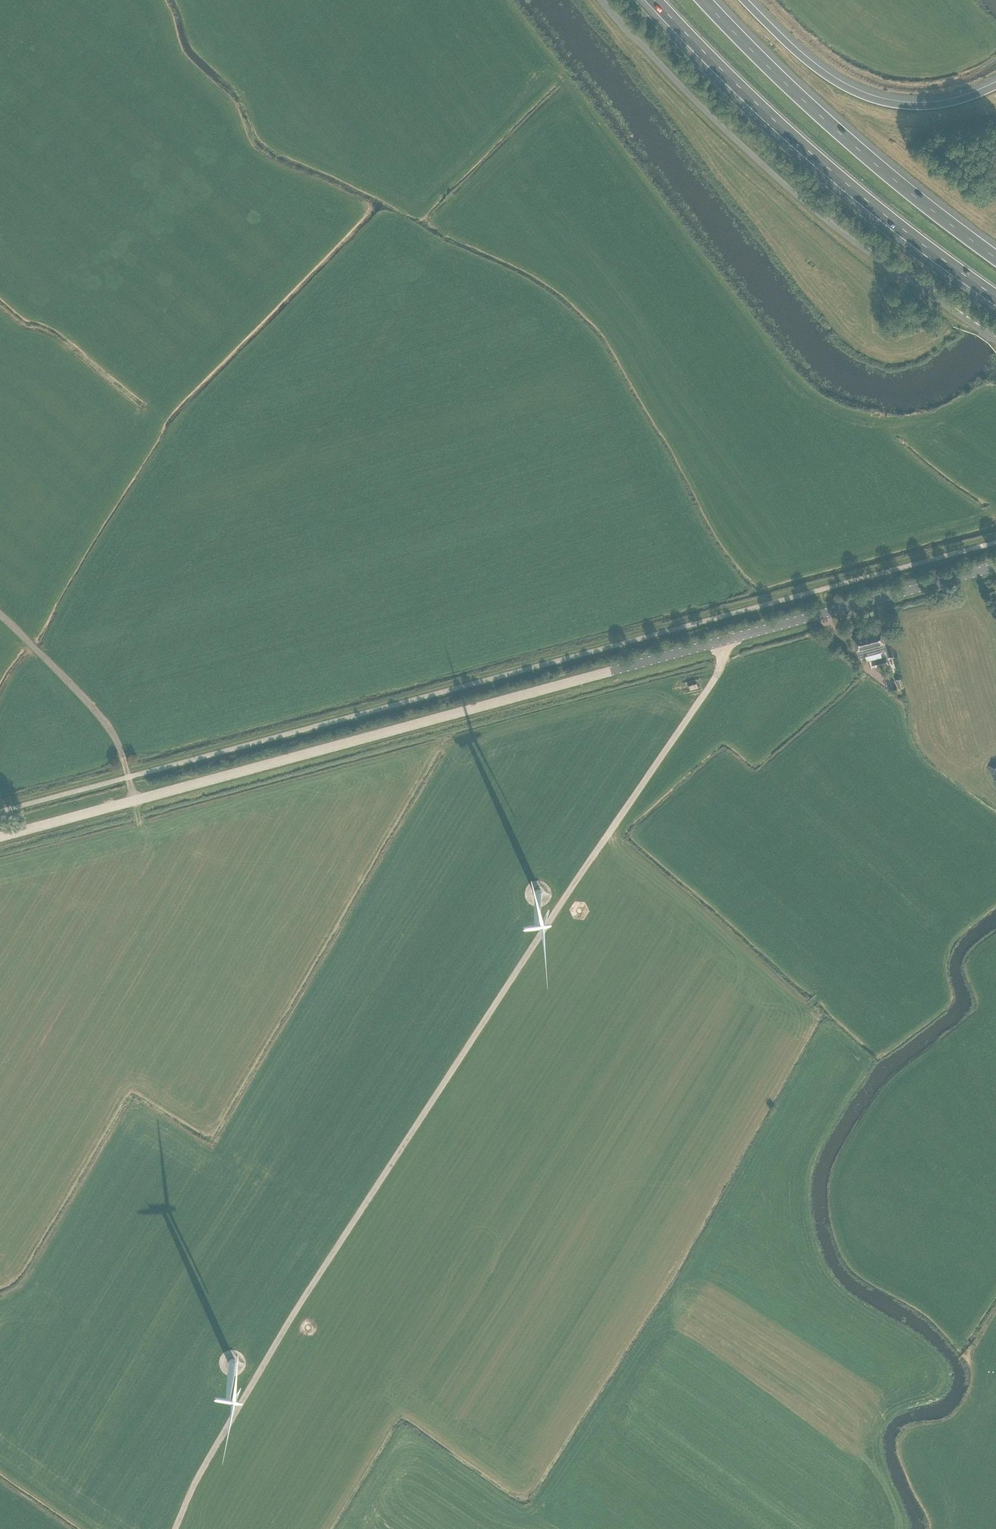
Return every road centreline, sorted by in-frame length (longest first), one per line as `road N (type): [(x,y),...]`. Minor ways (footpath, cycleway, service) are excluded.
road 1 (track): [(174,1528),(247,1387),(710,687),(721,642)]
road 2 (tertiary): [(0,837),(995,567)]
road 3 (unclassified): [(995,341),(785,185),(599,0)]
road 4 (motorway): [(655,0),(841,183),(995,297)]
road 5 (motorway): [(995,258),(863,157),(703,0)]
road 6 (motorway): [(995,86),(931,106),(871,100),(821,72),(743,0)]
road 7 (track): [(134,801),(101,716),(0,619)]

